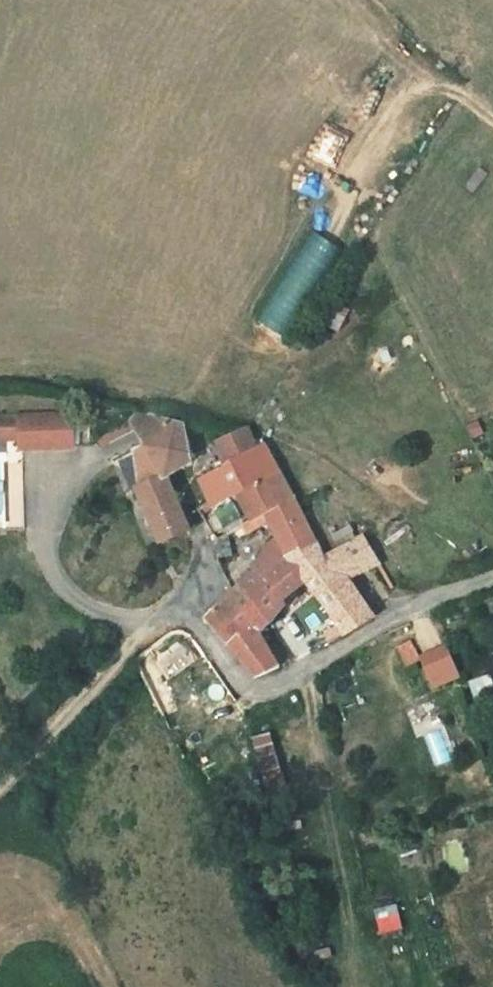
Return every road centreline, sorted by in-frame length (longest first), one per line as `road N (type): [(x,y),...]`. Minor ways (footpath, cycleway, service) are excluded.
road 1 (residential): [(492,577),(406,610),(263,689),(242,683),(190,615),(163,620)]
road 2 (track): [(0,779),(163,620)]
road 3 (track): [(355,173),(388,114),(417,91),(446,88),(492,118)]

